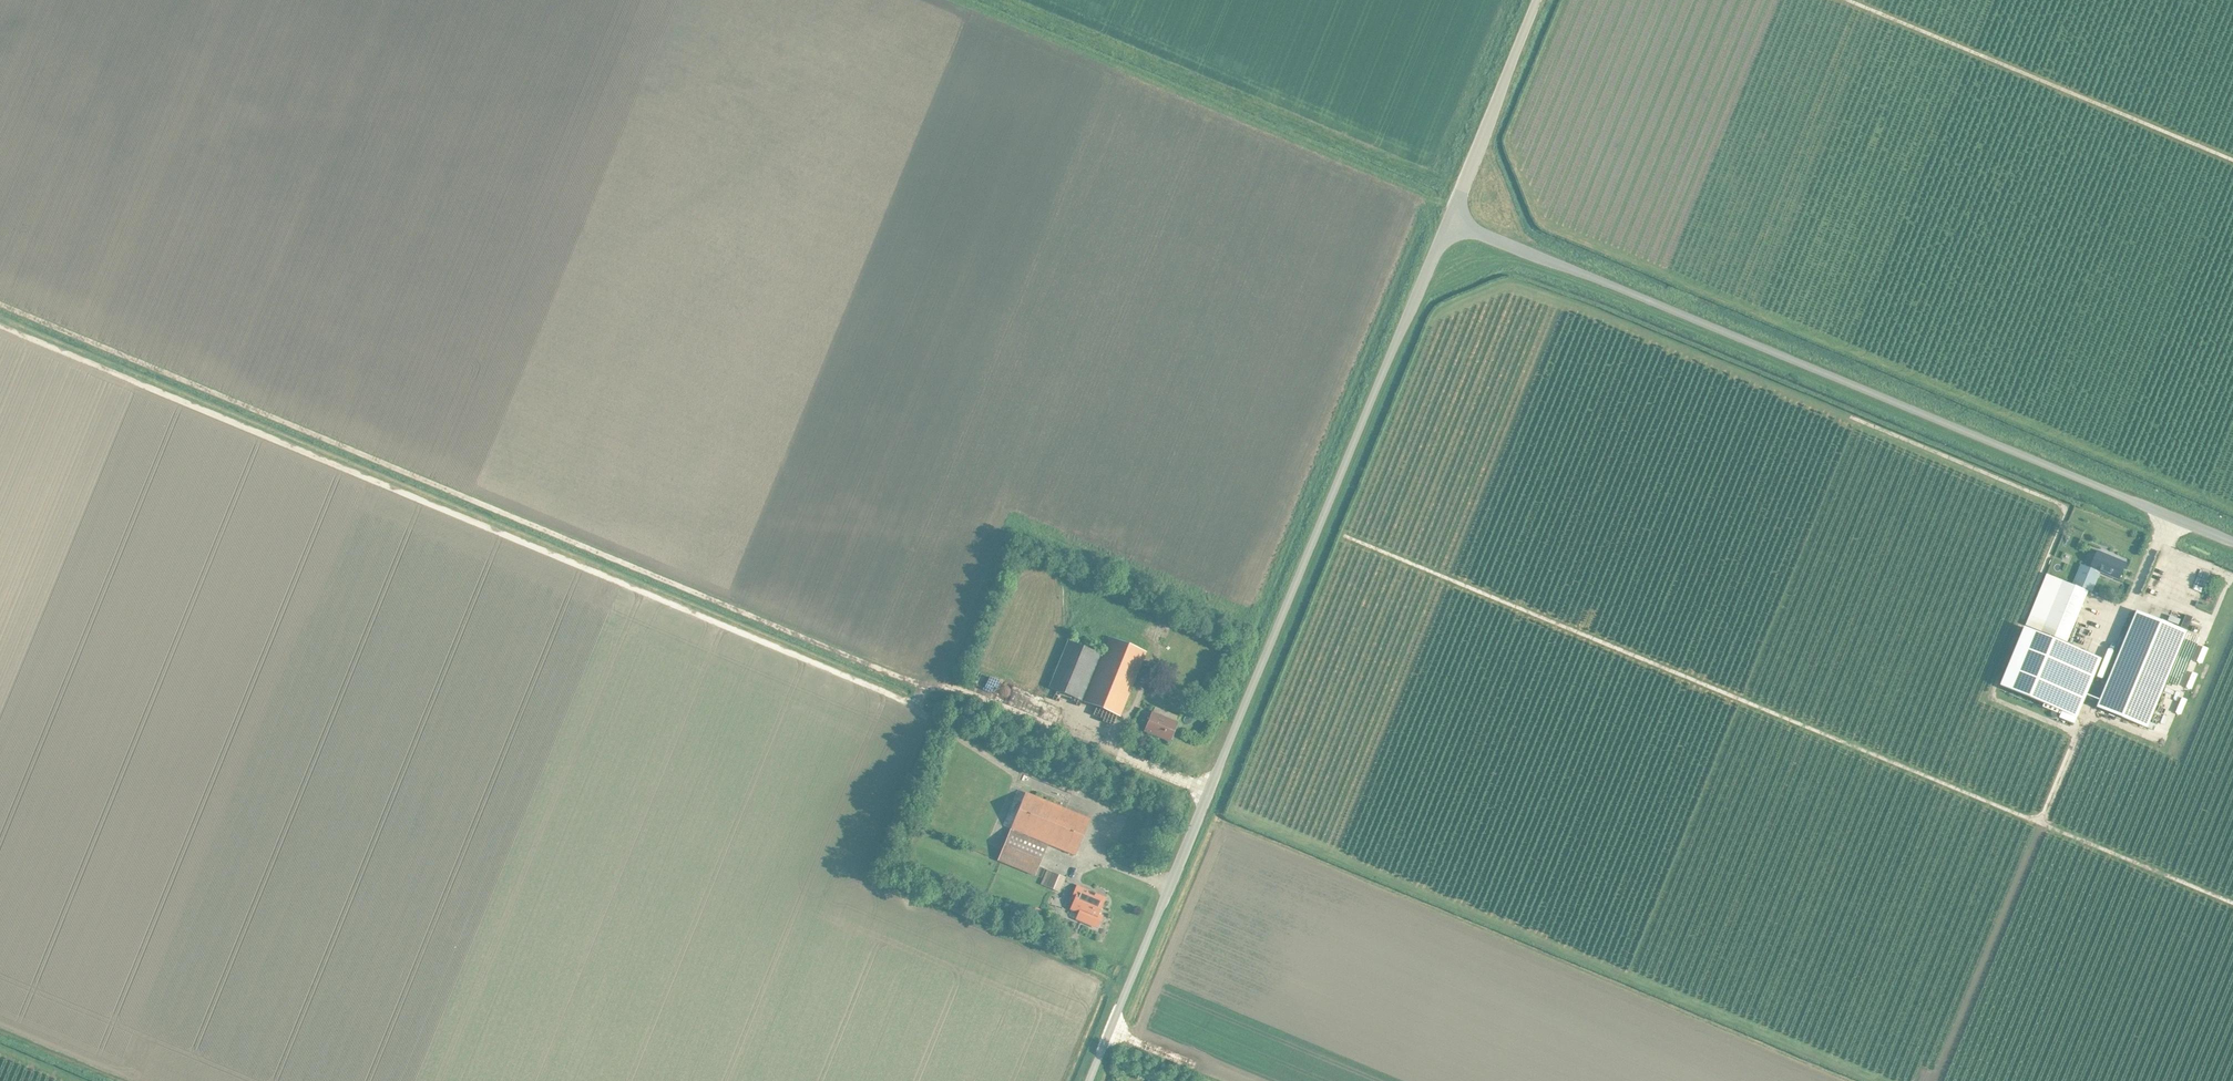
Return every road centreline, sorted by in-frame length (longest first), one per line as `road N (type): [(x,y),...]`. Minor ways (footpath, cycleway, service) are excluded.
road 1 (track): [(0,326),(915,705)]
road 2 (unclassified): [(1087,1080),(1443,219)]
road 3 (unclassified): [(2232,543),(1443,219)]
road 4 (unclassified): [(1443,219),(1534,0)]

